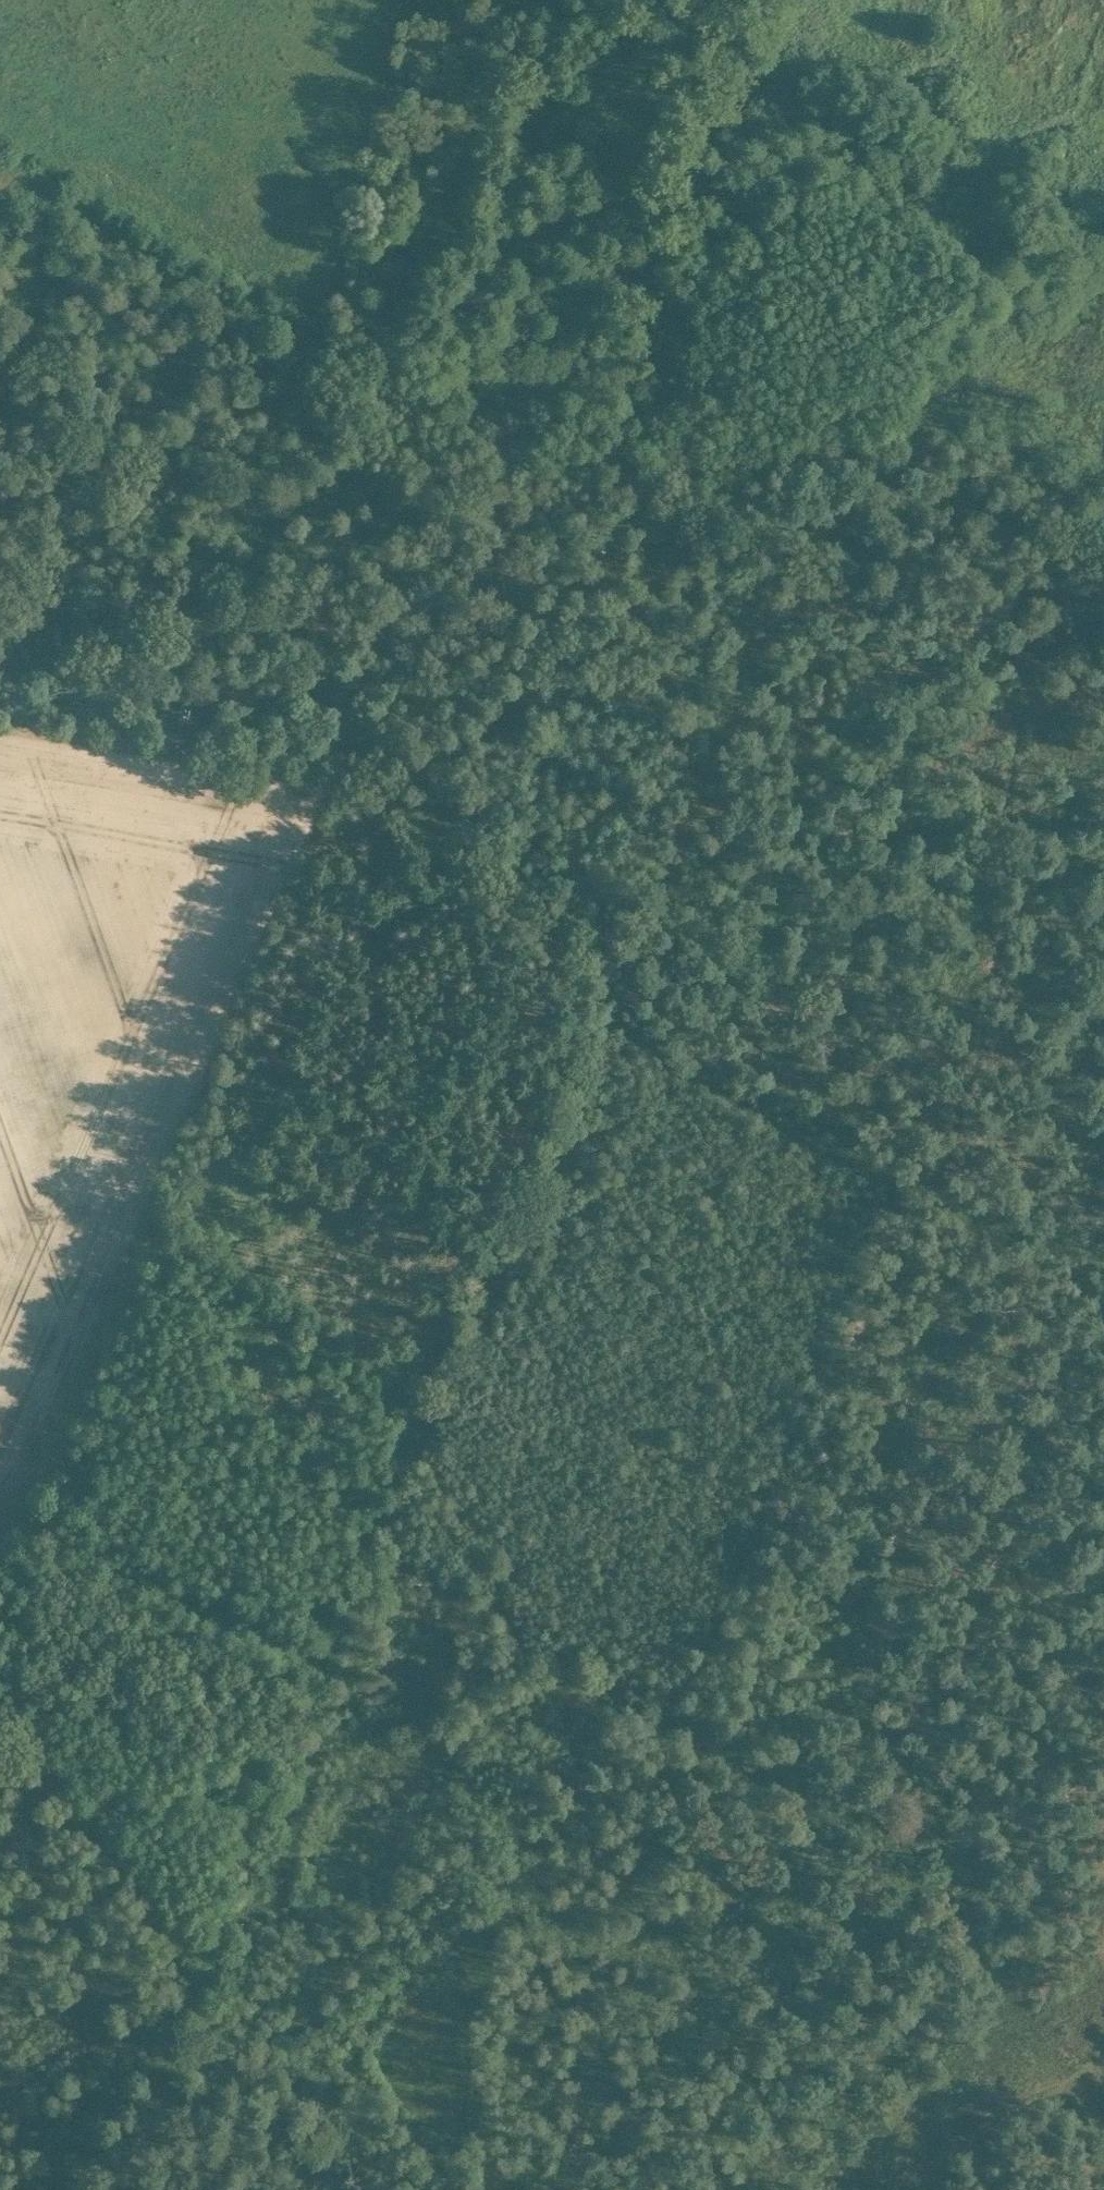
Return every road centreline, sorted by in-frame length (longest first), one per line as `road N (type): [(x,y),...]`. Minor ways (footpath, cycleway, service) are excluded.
road 1 (track): [(1103,1263),(837,1156),(676,1037),(562,970),(327,784)]
road 2 (track): [(0,726),(327,784)]
road 3 (track): [(1103,2057),(1086,2083),(1000,2116),(904,2189)]

